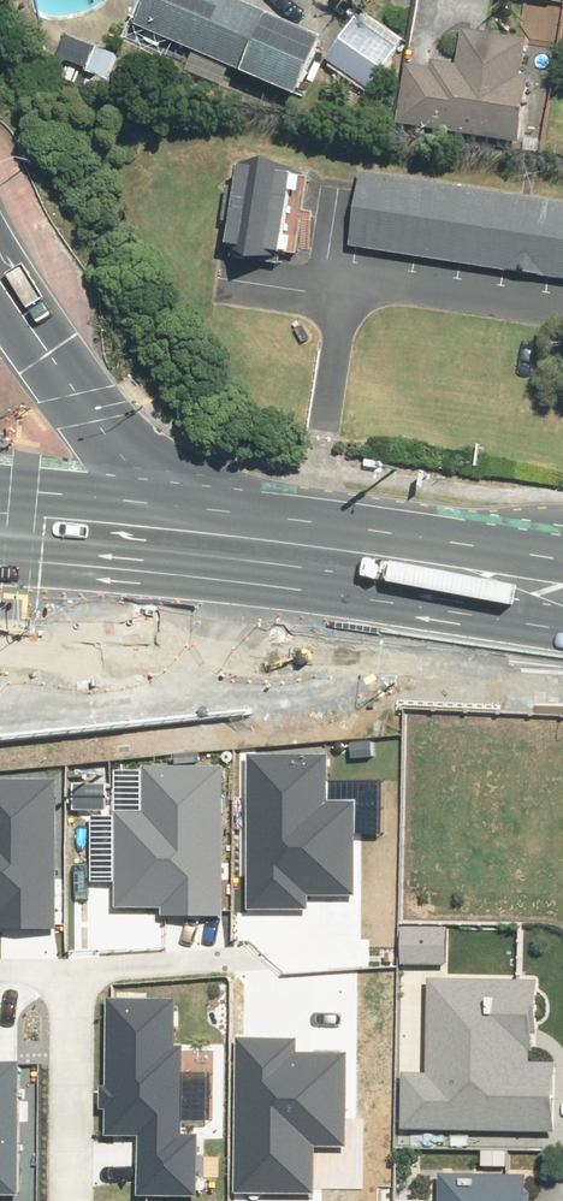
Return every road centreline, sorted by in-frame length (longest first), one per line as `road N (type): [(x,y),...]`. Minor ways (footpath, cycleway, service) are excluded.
road 1 (motorway): [(562,637),(192,686),(0,688)]
road 2 (primary): [(562,637),(0,580)]
road 3 (primary): [(229,510),(562,554)]
road 4 (motorway): [(0,287),(80,402),(142,460),(229,510)]
road 5 (primary): [(0,488),(229,510)]
road 6 (residential): [(75,1200),(70,974)]
road 7 (residential): [(70,974),(248,961)]

